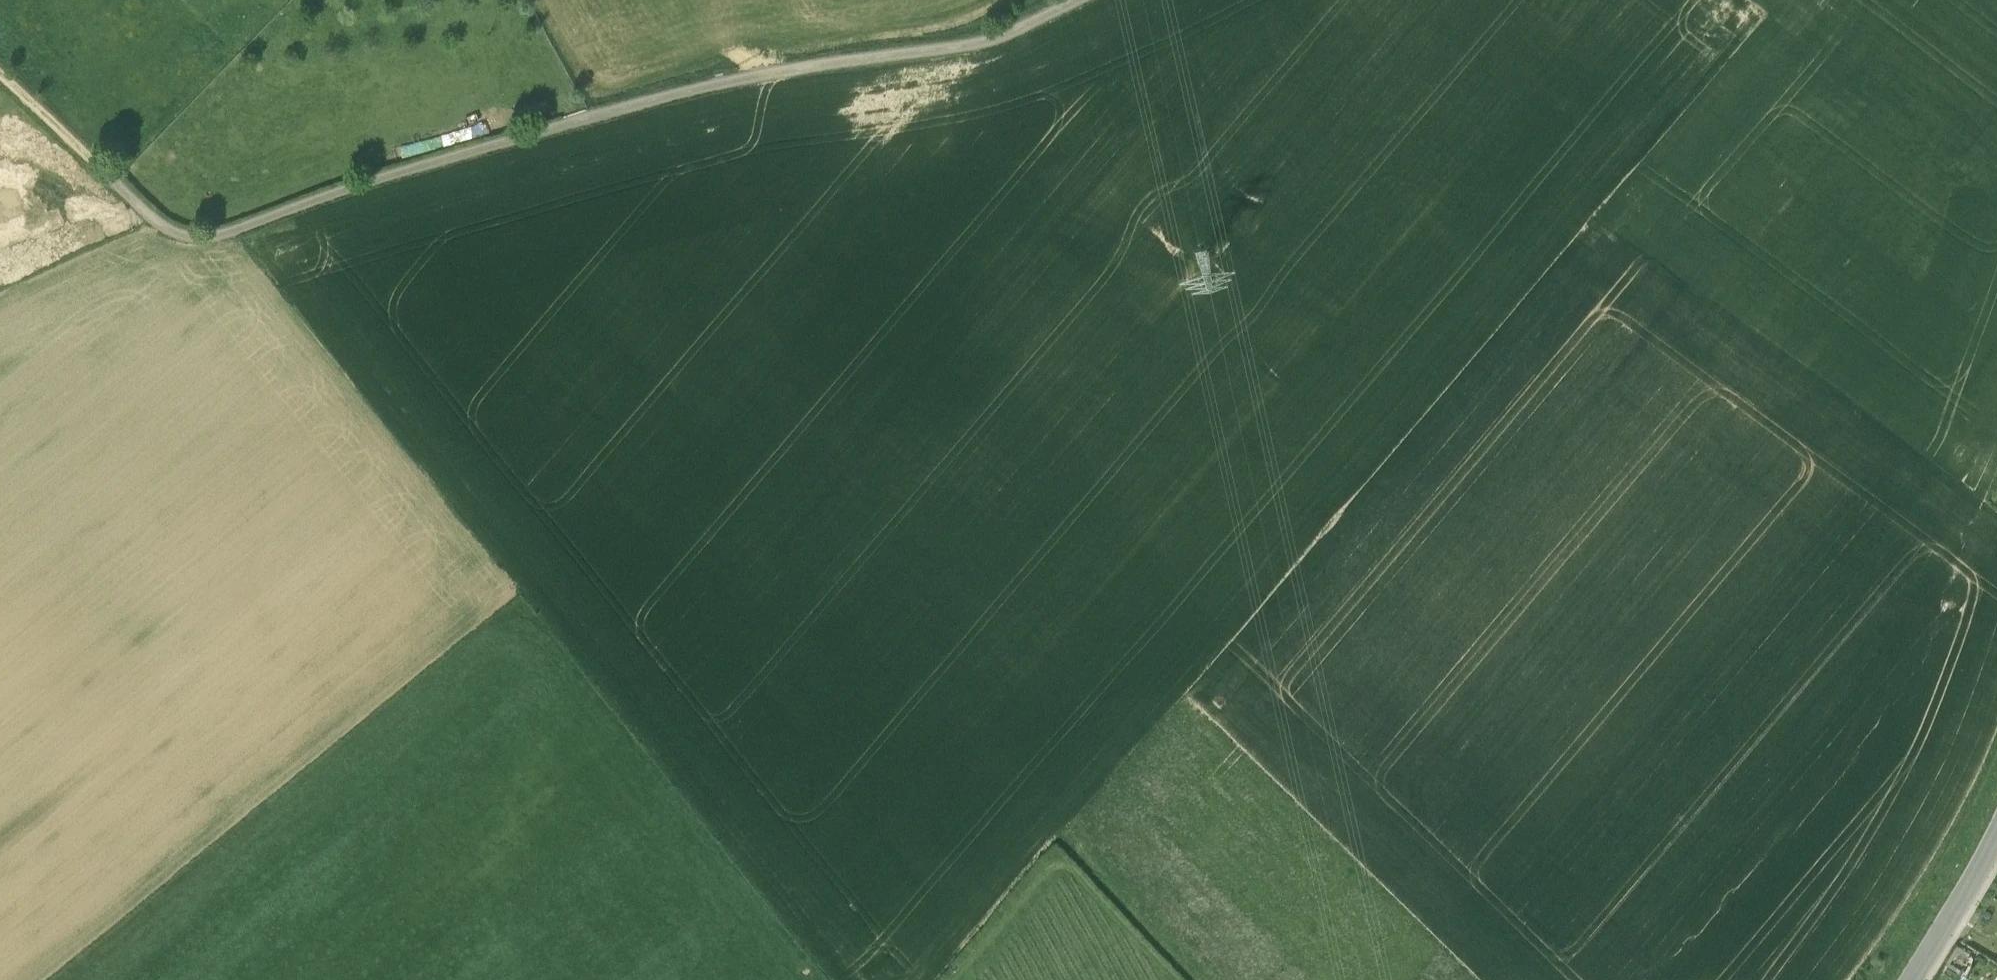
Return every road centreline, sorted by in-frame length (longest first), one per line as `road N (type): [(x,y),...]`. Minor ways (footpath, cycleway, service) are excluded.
road 1 (track): [(0,73),(165,225),(205,234),(610,110),(776,69),(979,39),(1072,0)]
road 2 (tertiary): [(1912,979),(1996,834)]

